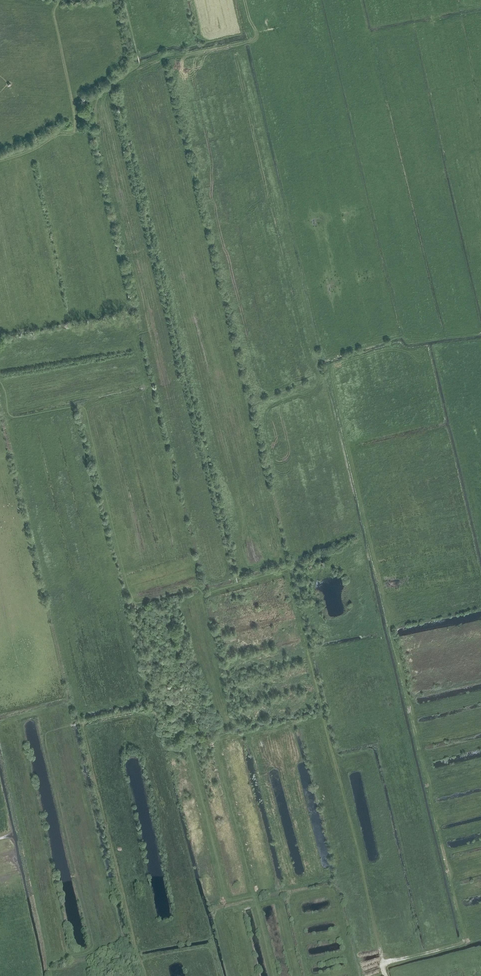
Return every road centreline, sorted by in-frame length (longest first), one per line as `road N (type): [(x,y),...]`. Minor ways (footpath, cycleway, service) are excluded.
road 1 (track): [(384,971),(287,569)]
road 2 (track): [(144,975),(80,725)]
road 3 (track): [(60,0),(54,20),(74,133)]

